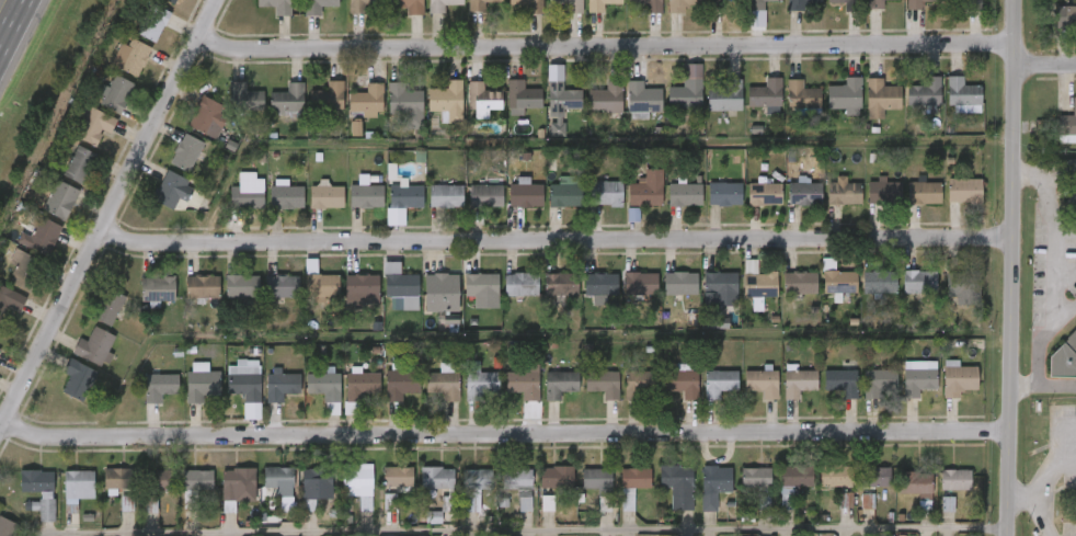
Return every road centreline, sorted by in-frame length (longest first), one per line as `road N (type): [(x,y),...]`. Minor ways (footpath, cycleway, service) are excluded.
road 1 (residential): [(4,421),(57,437),(1010,432)]
road 2 (residential): [(102,228),(145,243),(1014,238)]
road 3 (residential): [(201,35),(240,49),(1015,44)]
road 4 (tertiary): [(1015,0),(1009,535)]
road 5 (residential): [(218,0),(0,430)]

